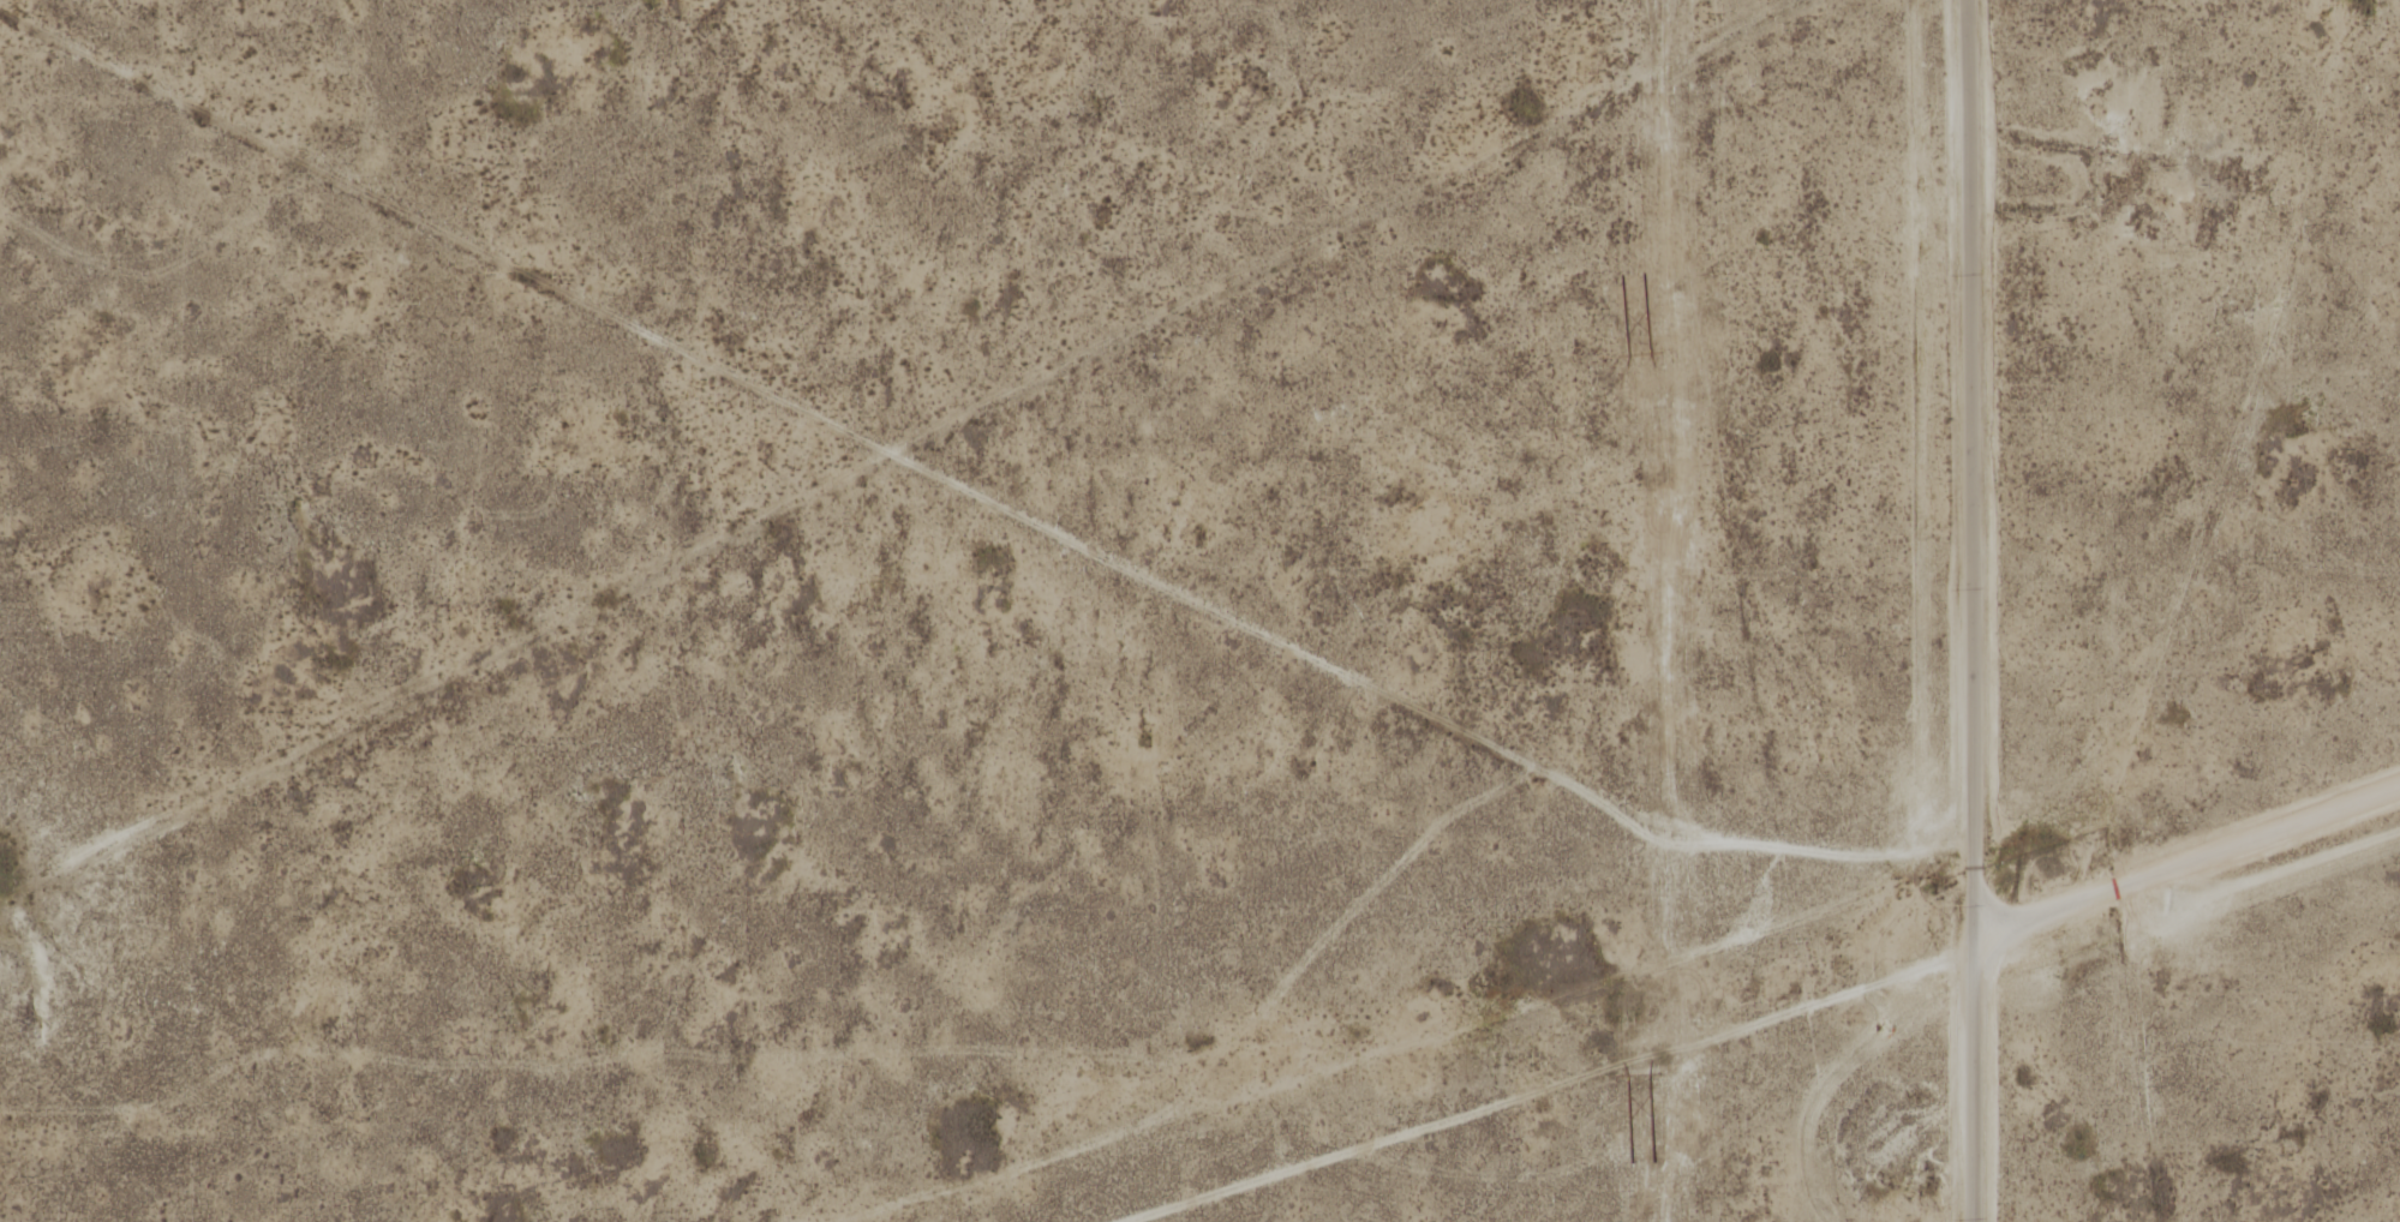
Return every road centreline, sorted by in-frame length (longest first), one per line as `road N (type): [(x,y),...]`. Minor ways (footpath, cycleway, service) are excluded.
road 1 (track): [(1974,928),(0,140)]
road 2 (residential): [(1975,1221),(1959,0)]
road 3 (residential): [(1974,928),(2399,790)]

